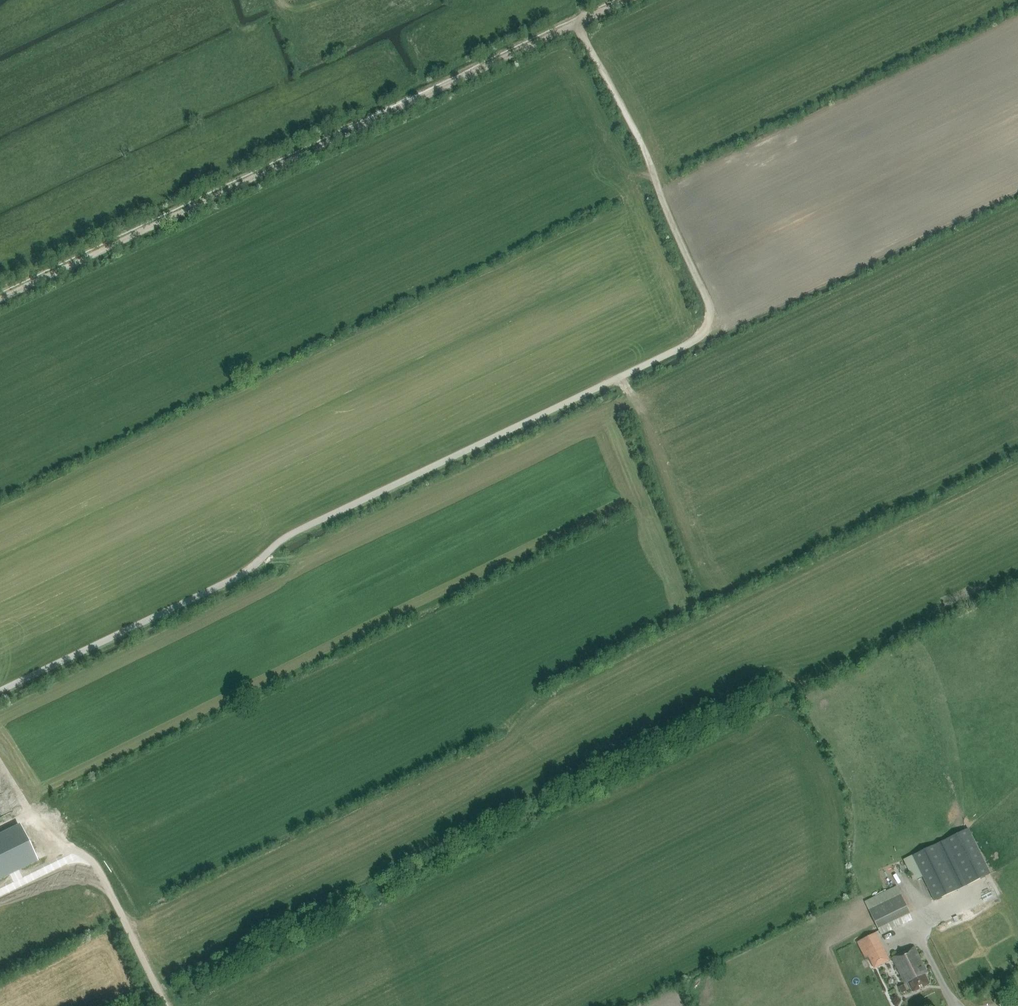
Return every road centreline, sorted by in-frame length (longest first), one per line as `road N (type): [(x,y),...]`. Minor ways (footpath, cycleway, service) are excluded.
road 1 (track): [(0,299),(627,0)]

